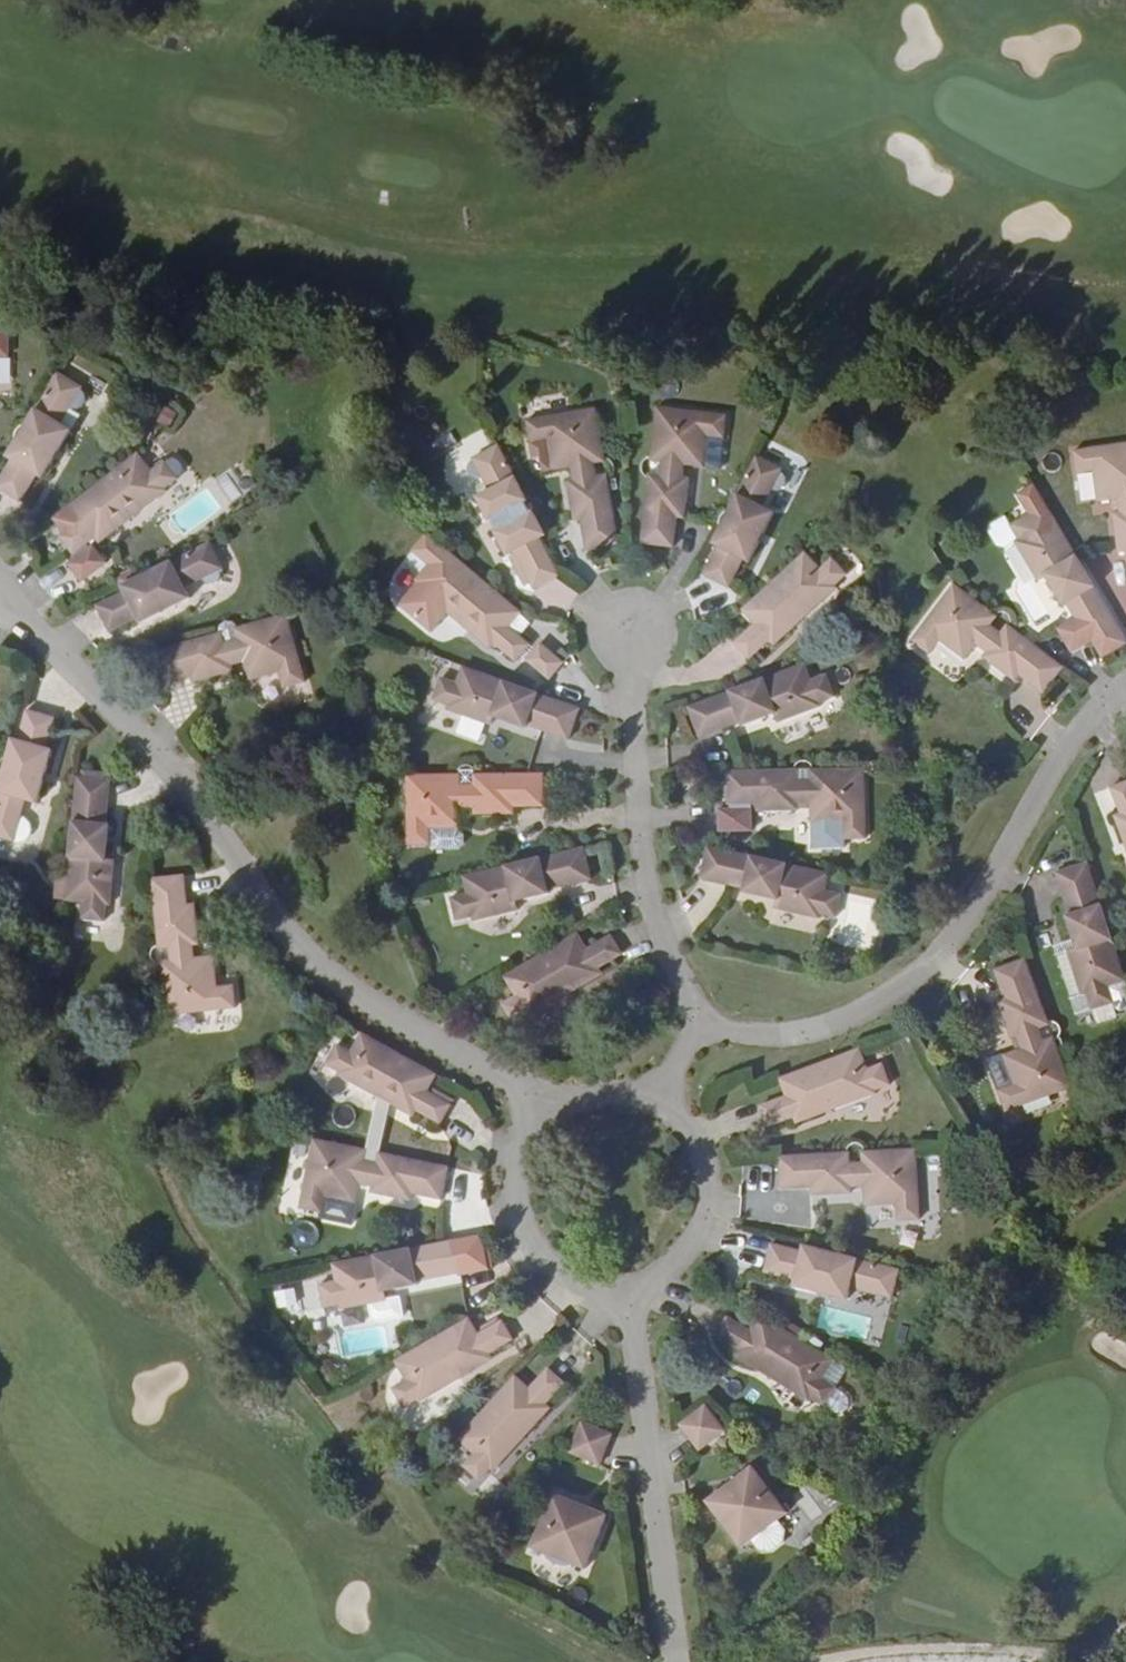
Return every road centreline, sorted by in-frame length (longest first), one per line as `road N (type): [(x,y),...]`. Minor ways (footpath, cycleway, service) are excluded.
road 1 (residential): [(550,1114),(516,1085),(345,988),(298,949),(204,810),(76,670),(0,603)]
road 2 (residential): [(696,1024),(755,1035),(818,1026),(917,970),(973,907),(1079,729),(1125,688)]
road 3 (residential): [(696,1024),(658,943),(642,874),(630,619)]
road 4 (residential): [(674,1661),(626,1287)]
road 5 (residential): [(626,1287),(660,1275),(688,1251),(705,1219),(709,1182),(699,1147),(677,1118),(646,1099)]
road 6 (residential): [(550,1114),(523,1147),(513,1188),(521,1229),(546,1264),(583,1284),(626,1287)]

